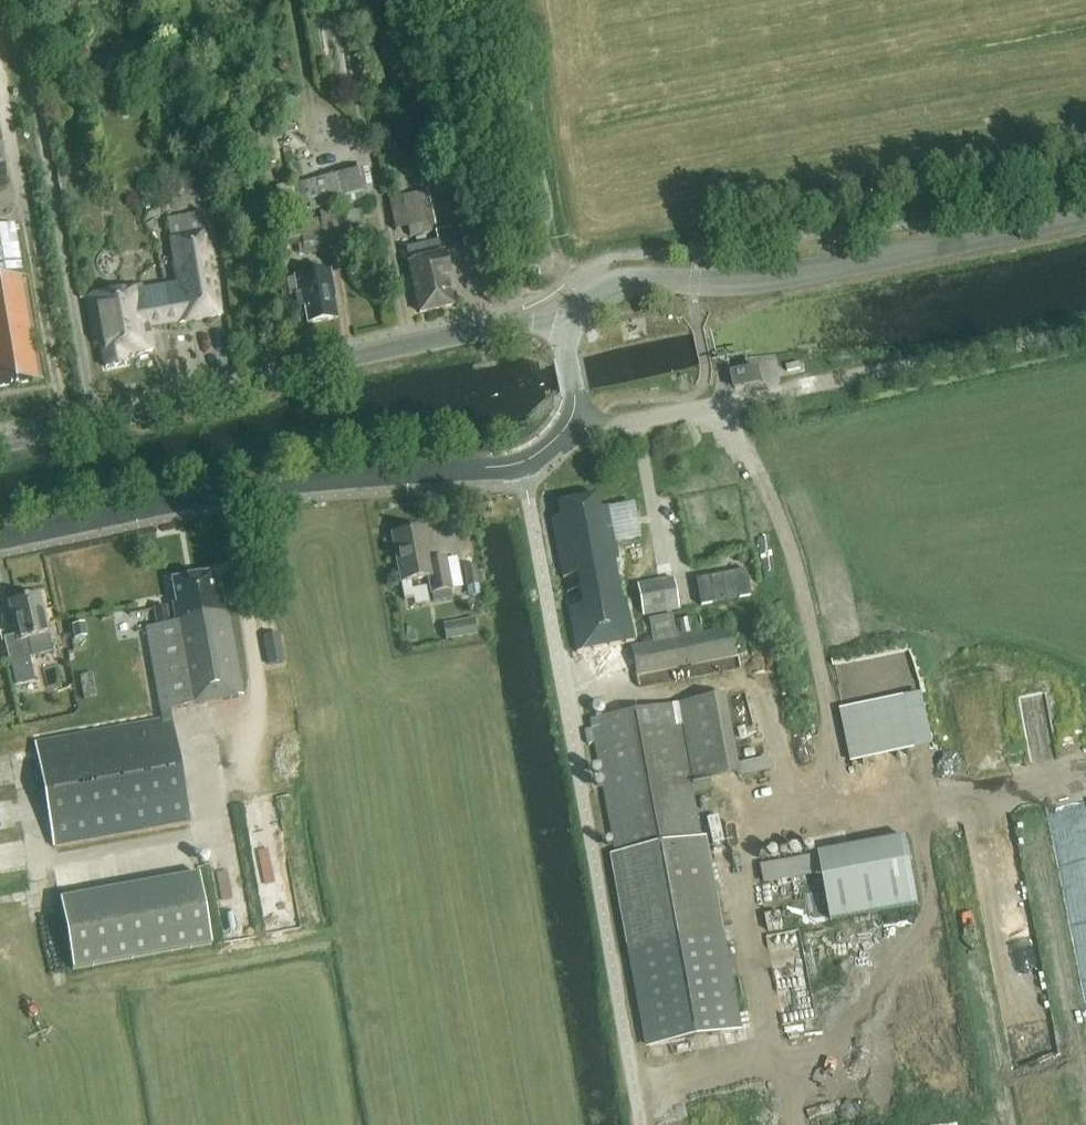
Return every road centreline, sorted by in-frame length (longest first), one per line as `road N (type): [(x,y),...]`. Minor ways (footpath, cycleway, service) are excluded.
road 1 (unclassified): [(0,438),(514,319),(570,327)]
road 2 (tertiary): [(570,327),(583,304),(626,283),(798,275),(1085,214)]
road 3 (tertiary): [(0,542),(212,495),(522,463)]
road 4 (track): [(1085,324),(768,393)]
road 5 (tertiary): [(522,463),(551,443),(574,410),(570,327)]

